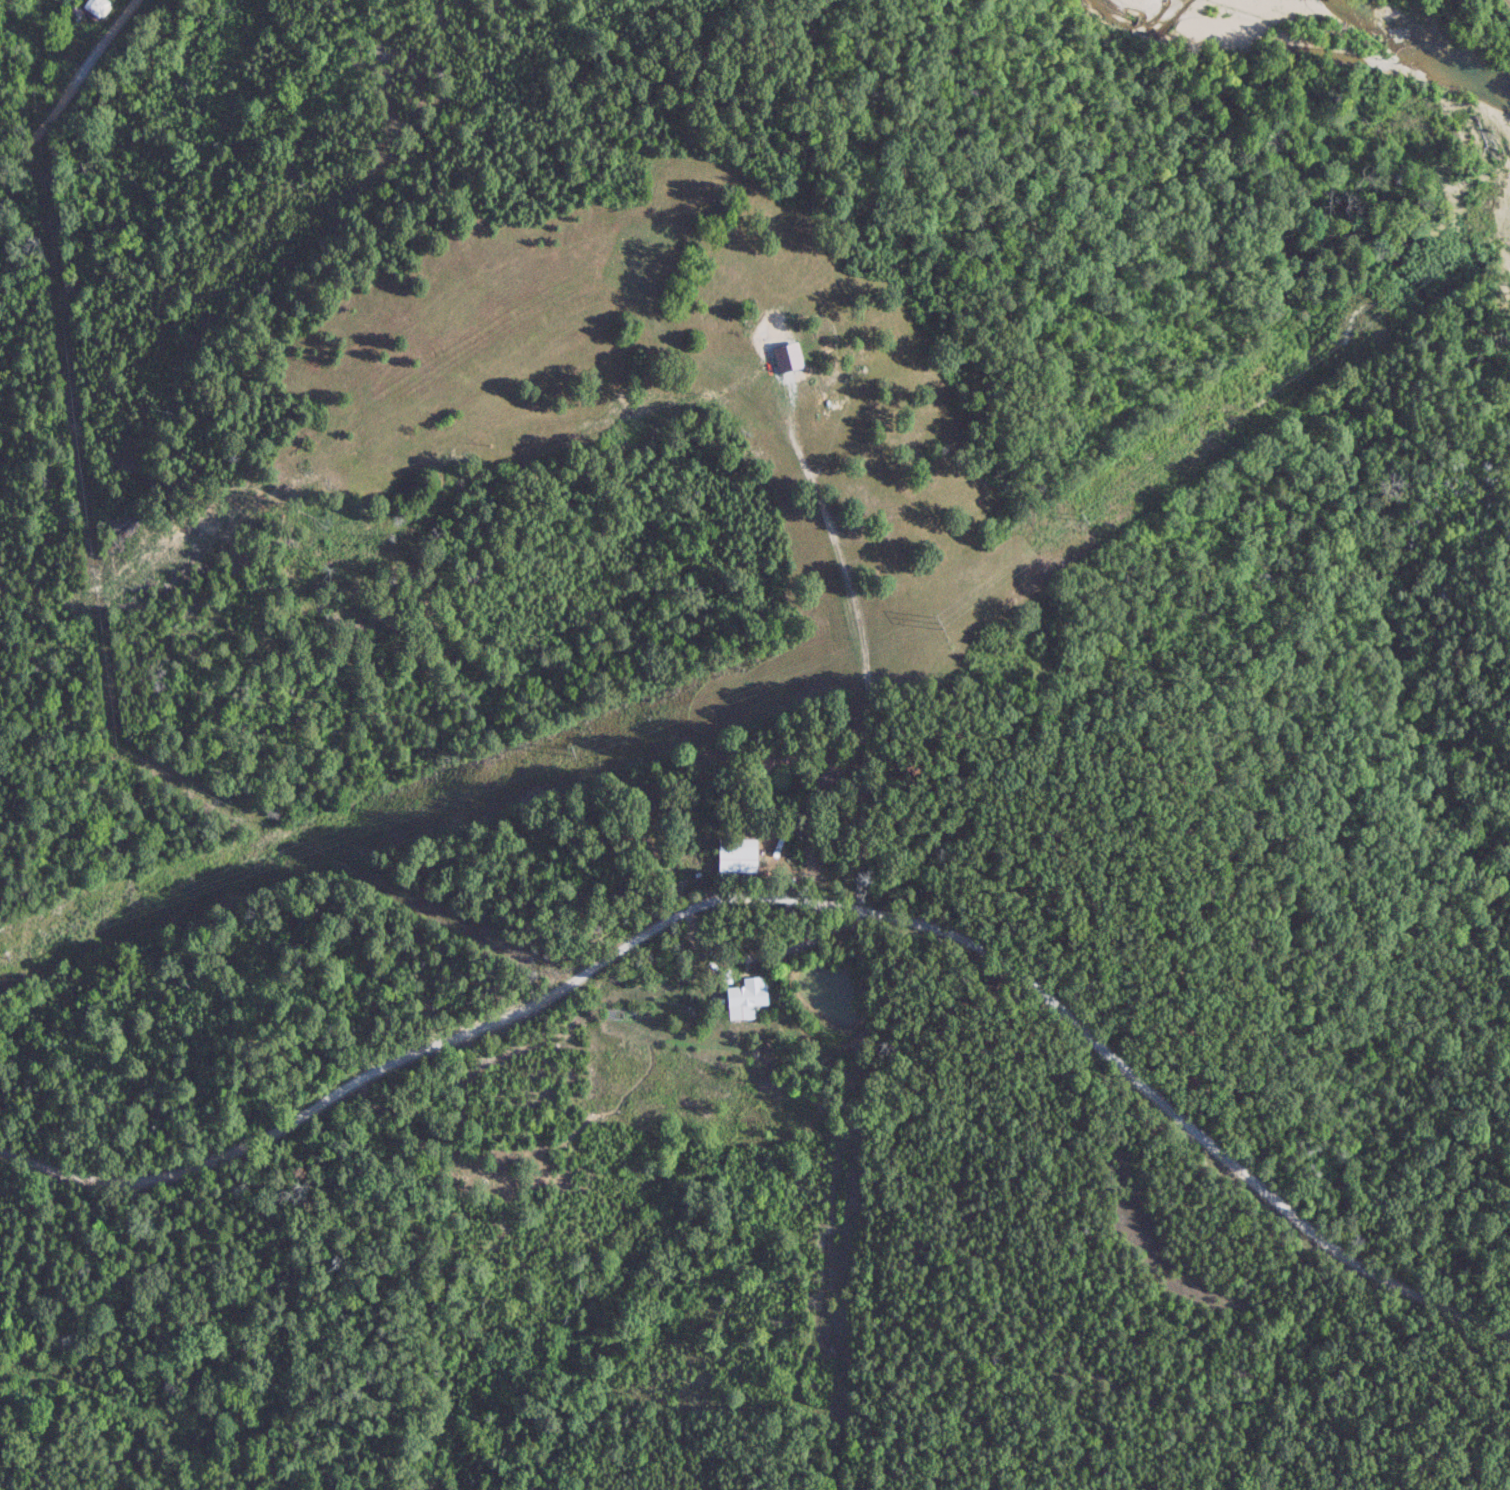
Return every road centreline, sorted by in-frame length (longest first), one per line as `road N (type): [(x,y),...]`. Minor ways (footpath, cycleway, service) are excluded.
road 1 (residential): [(1509,1360),(1439,1335),(1248,1218),(946,968),(845,931),(671,947),(586,974),(422,1064),(0,1155)]
road 2 (track): [(921,959),(936,710)]
road 3 (residential): [(0,144),(107,0)]

